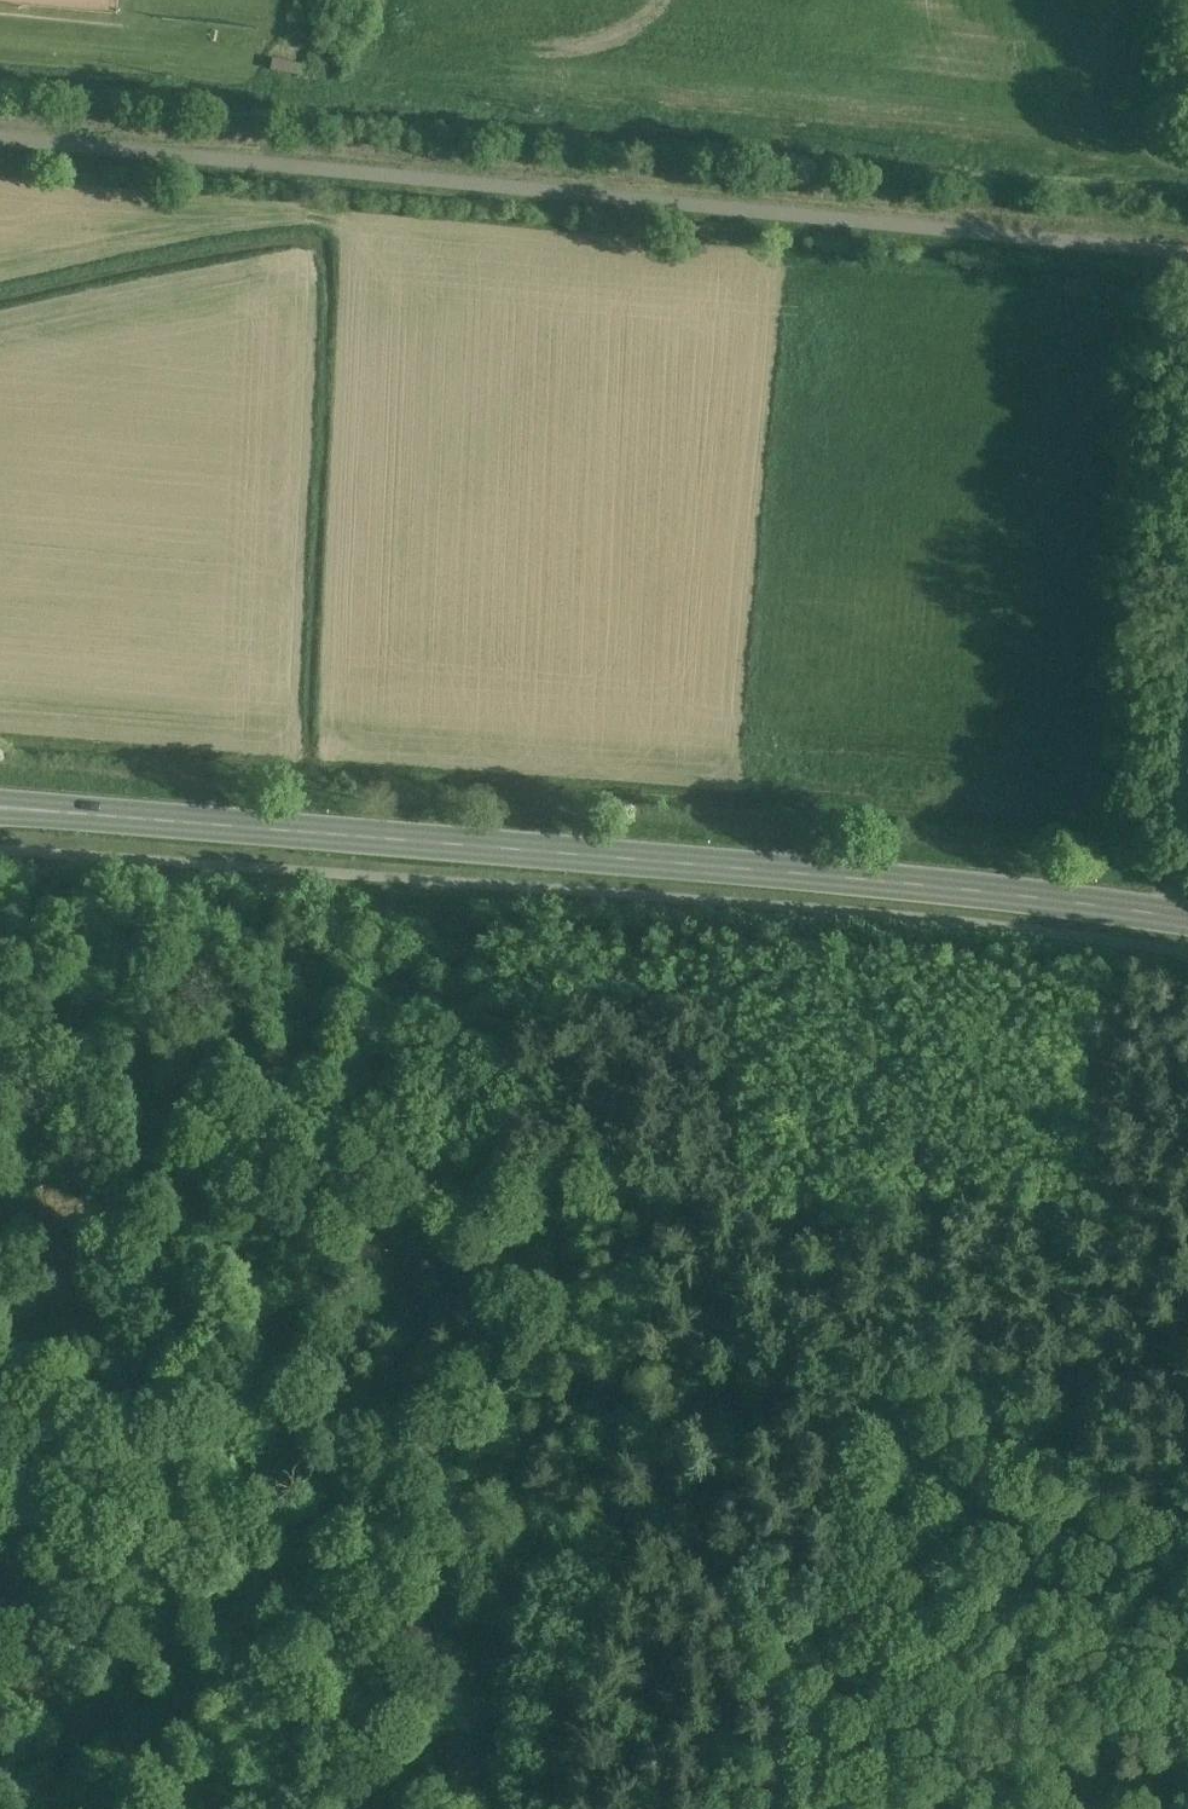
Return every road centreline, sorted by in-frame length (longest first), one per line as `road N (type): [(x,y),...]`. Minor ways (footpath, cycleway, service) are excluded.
road 1 (primary): [(1187,921),(723,868),(0,811)]
road 2 (track): [(832,1281),(811,1808)]

